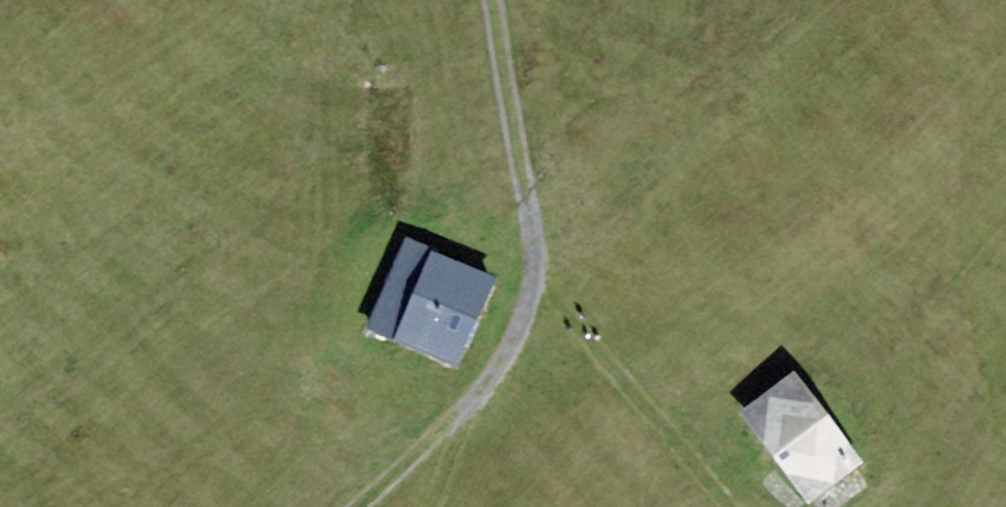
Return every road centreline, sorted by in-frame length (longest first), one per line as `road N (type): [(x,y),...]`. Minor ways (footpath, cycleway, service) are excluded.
road 1 (track): [(505,0),(562,287),(495,361),(478,395)]
road 2 (track): [(725,506),(562,287)]
road 3 (track): [(478,395),(360,506)]
road 4 (track): [(420,506),(478,395)]

